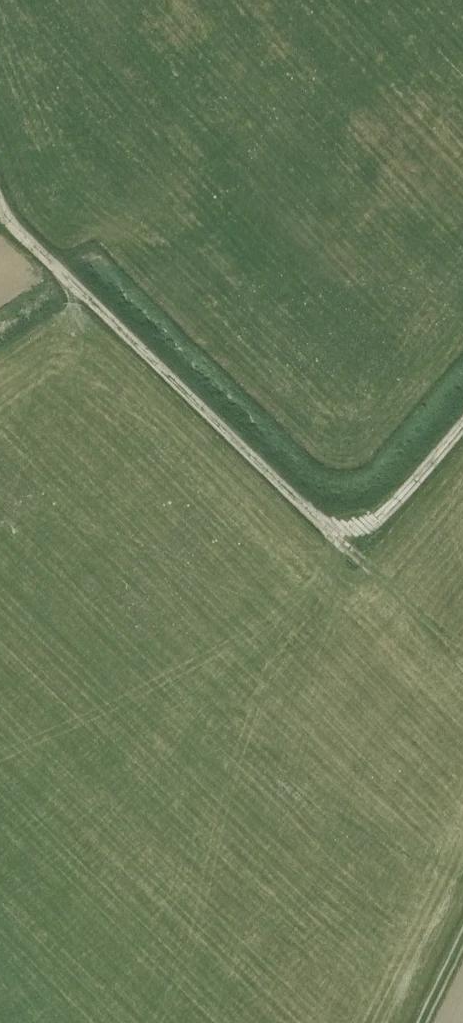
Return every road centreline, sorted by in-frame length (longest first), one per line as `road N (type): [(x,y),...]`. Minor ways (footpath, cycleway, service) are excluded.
road 1 (track): [(462,425),(363,533),(334,534),(0,204)]

